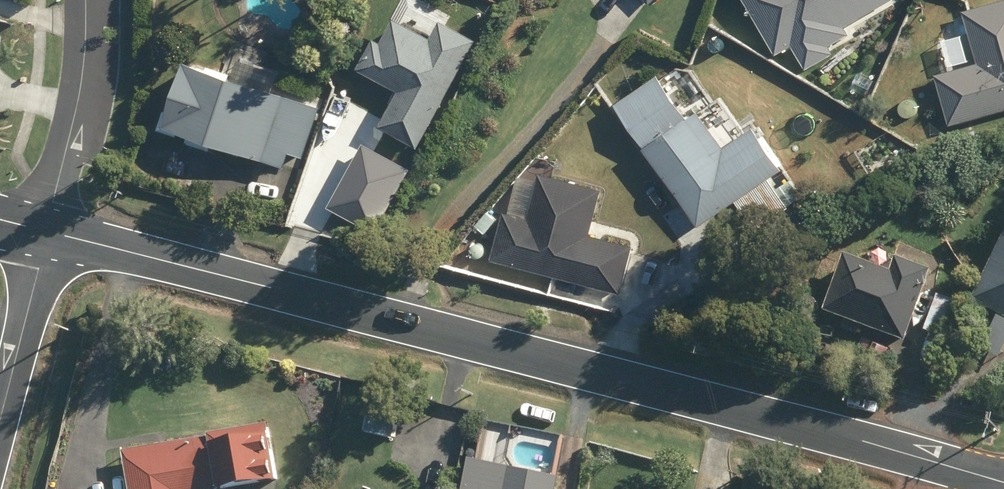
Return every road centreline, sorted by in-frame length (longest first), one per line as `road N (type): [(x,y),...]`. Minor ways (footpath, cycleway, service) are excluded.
road 1 (residential): [(48,232),(1003,483)]
road 2 (residential): [(89,0),(87,90),(48,232)]
road 3 (residential): [(48,232),(0,417)]

